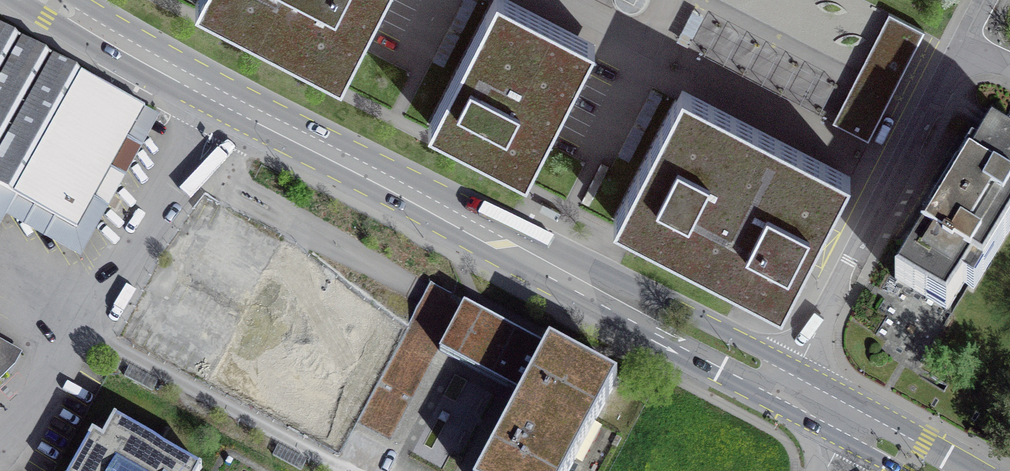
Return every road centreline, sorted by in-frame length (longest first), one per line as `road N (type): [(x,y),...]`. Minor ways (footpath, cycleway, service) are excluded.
road 1 (primary): [(55,0),(221,97),(790,384)]
road 2 (residential): [(790,384),(963,43)]

